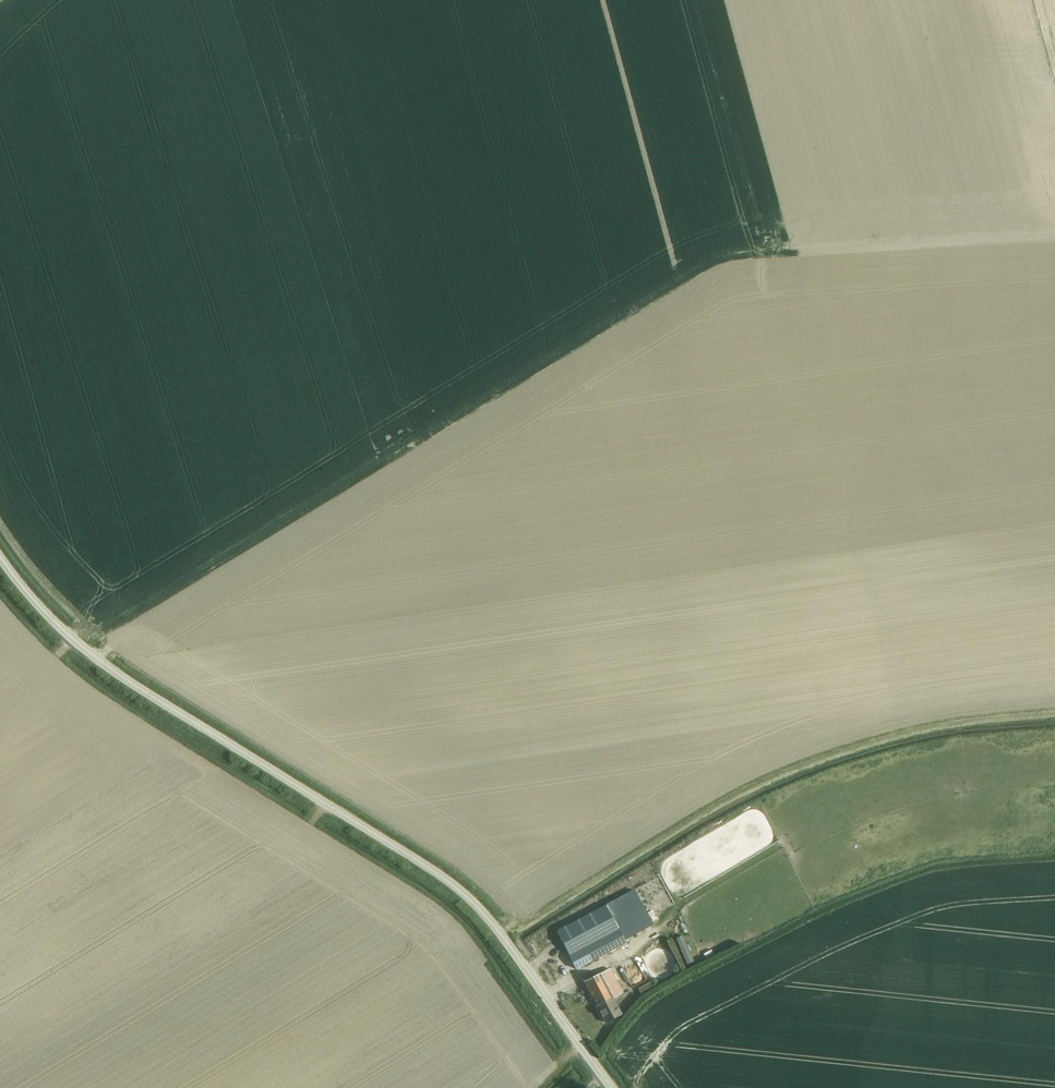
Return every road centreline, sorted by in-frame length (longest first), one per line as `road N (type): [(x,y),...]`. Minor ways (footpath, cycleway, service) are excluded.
road 1 (unclassified): [(606,1087),(440,880),(171,712),(49,619),(0,559)]

